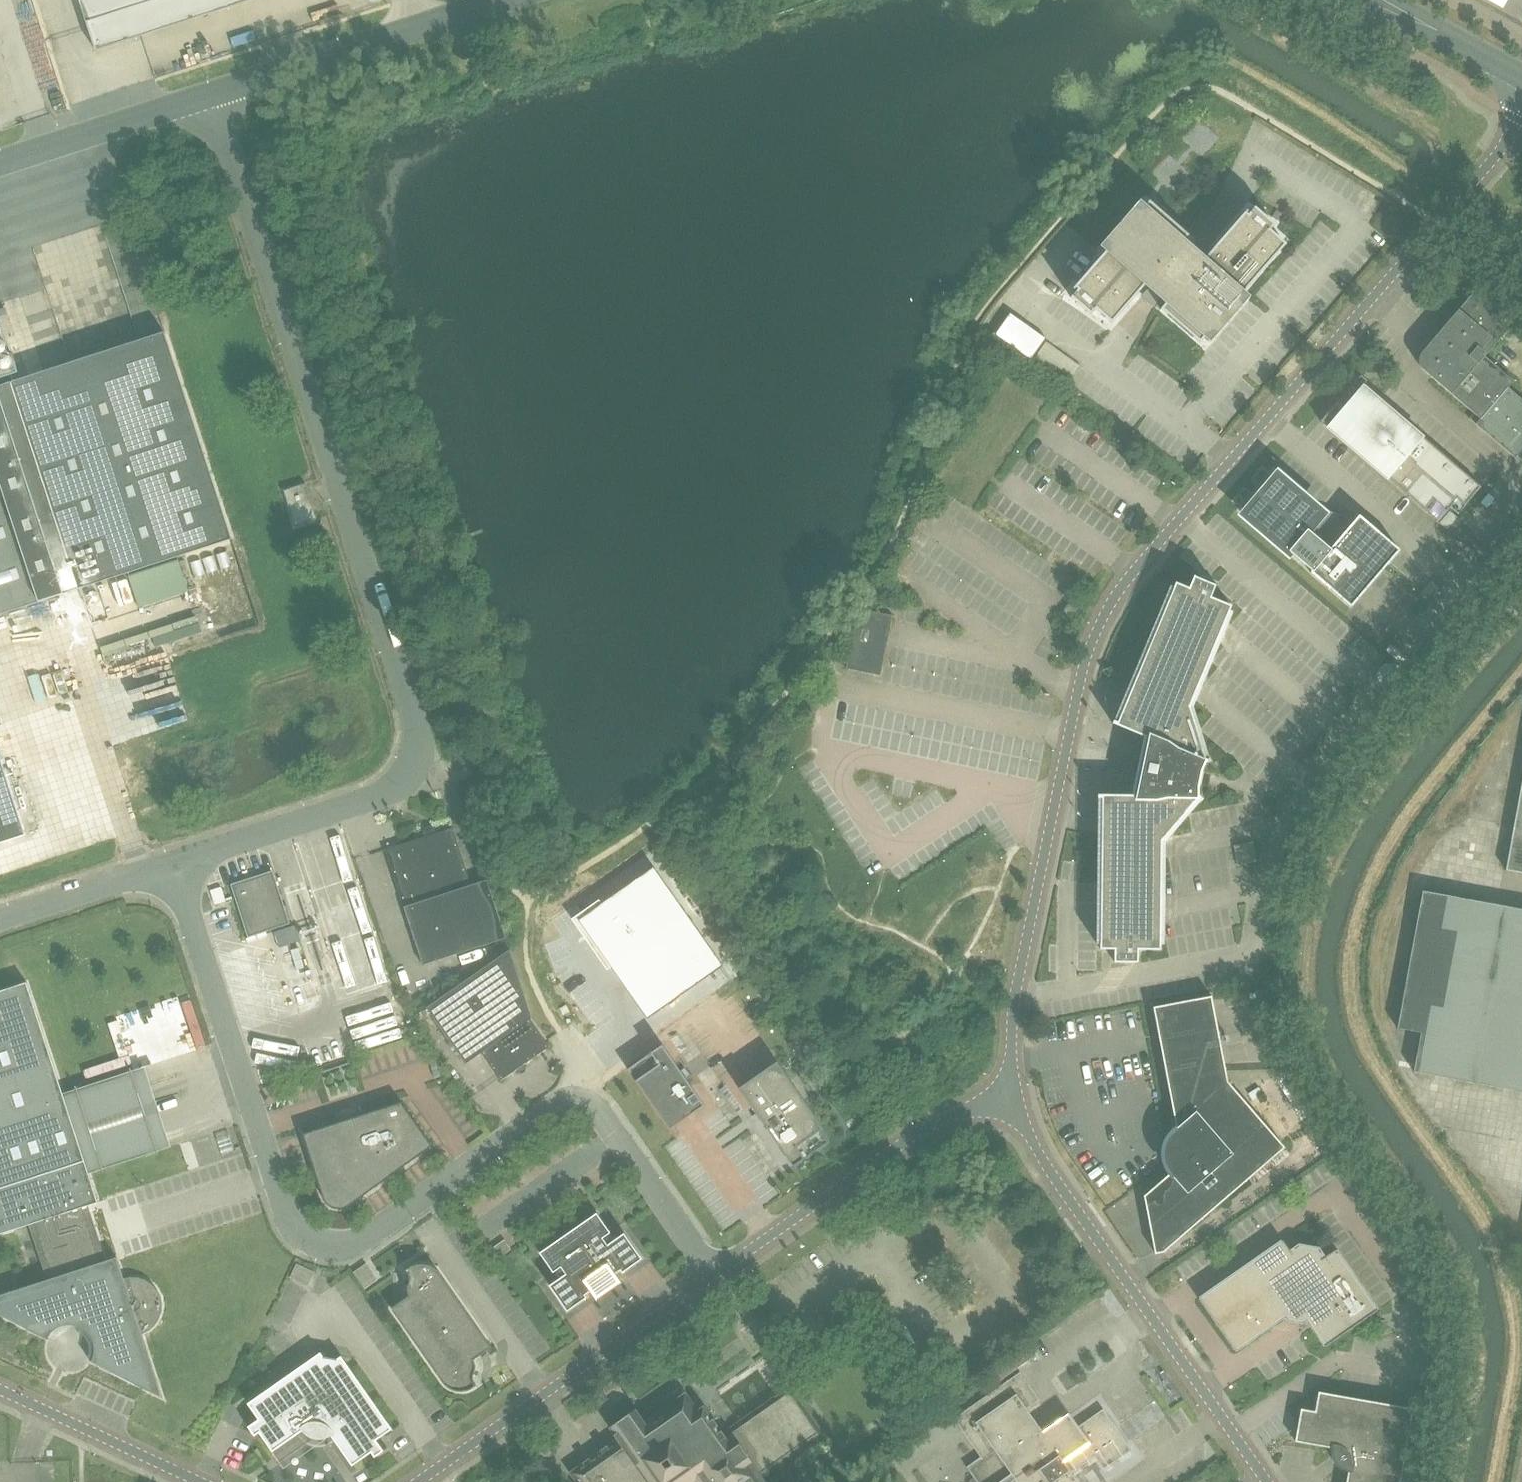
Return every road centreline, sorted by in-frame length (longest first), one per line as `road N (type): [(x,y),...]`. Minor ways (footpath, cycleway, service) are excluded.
road 1 (unclassified): [(1010,1095),(1015,994),(1076,693),(1103,612),(1493,158),(1521,114)]
road 2 (unclassified): [(176,861),(411,782),(423,751),(215,98)]
road 3 (unclassified): [(716,1273),(592,1092),(567,1097),(369,1228),(334,1233),(298,1220),(176,861)]
road 4 (unclassified): [(1268,1481),(1028,1136),(1010,1095)]
road 5 (unclassified): [(416,1481),(716,1273)]
road 6 (unclassified): [(716,1273),(930,1123),(1010,1095)]
road 7 (unclassified): [(215,98),(505,0)]
road 8 (unclassified): [(0,167),(215,98)]
road 9 (unclassified): [(0,918),(176,861)]
road 10 (unclassified): [(1521,79),(1383,0)]
road 11 (unclassified): [(129,1453),(0,1389)]

